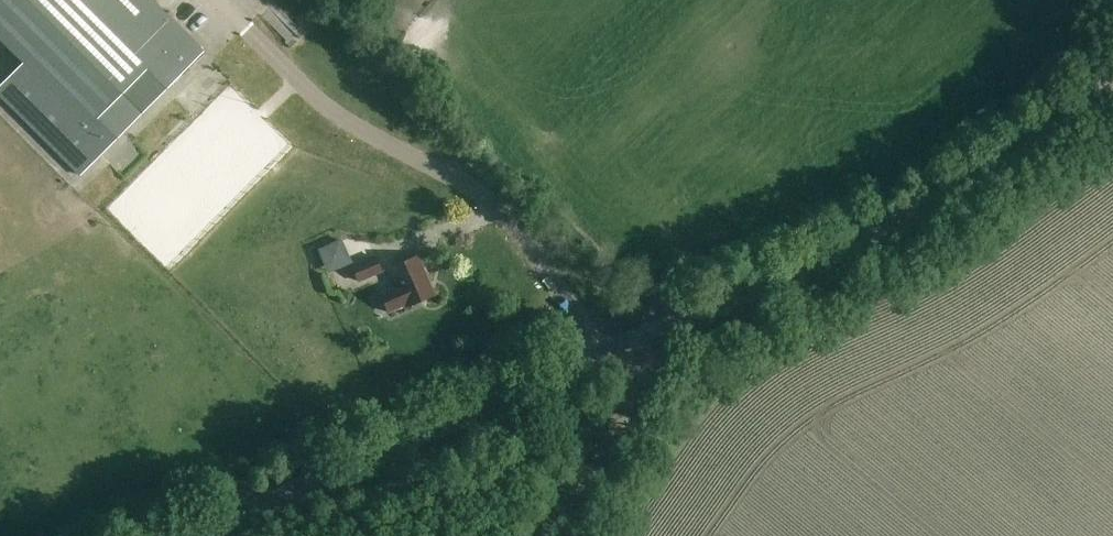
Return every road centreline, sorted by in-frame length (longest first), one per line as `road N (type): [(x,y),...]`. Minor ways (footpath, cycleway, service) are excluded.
road 1 (unclassified): [(182,535),(856,241),(1112,84)]
road 2 (track): [(615,347),(639,361),(632,399),(540,535)]

